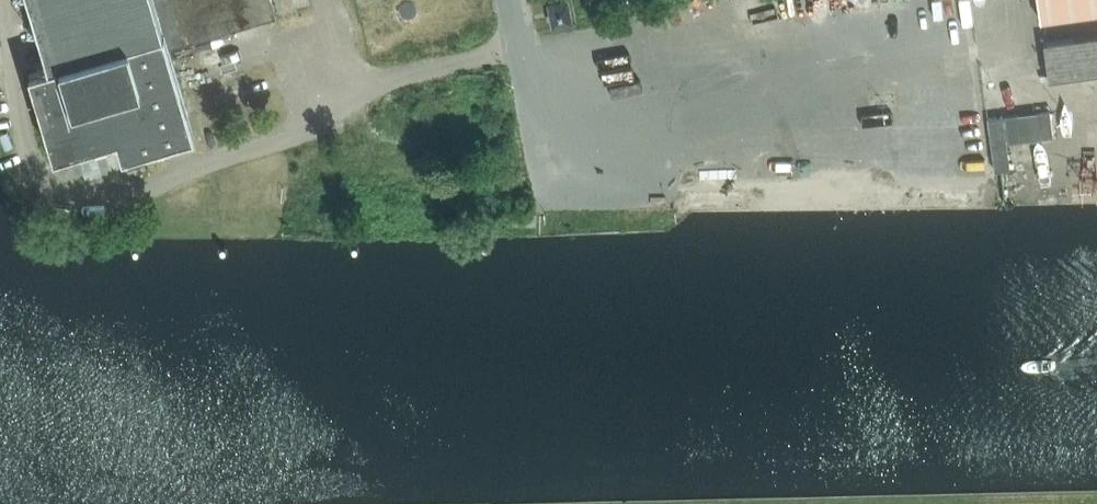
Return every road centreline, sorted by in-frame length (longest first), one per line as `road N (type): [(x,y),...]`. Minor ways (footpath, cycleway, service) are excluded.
road 1 (unclassified): [(543,190),(507,0)]

